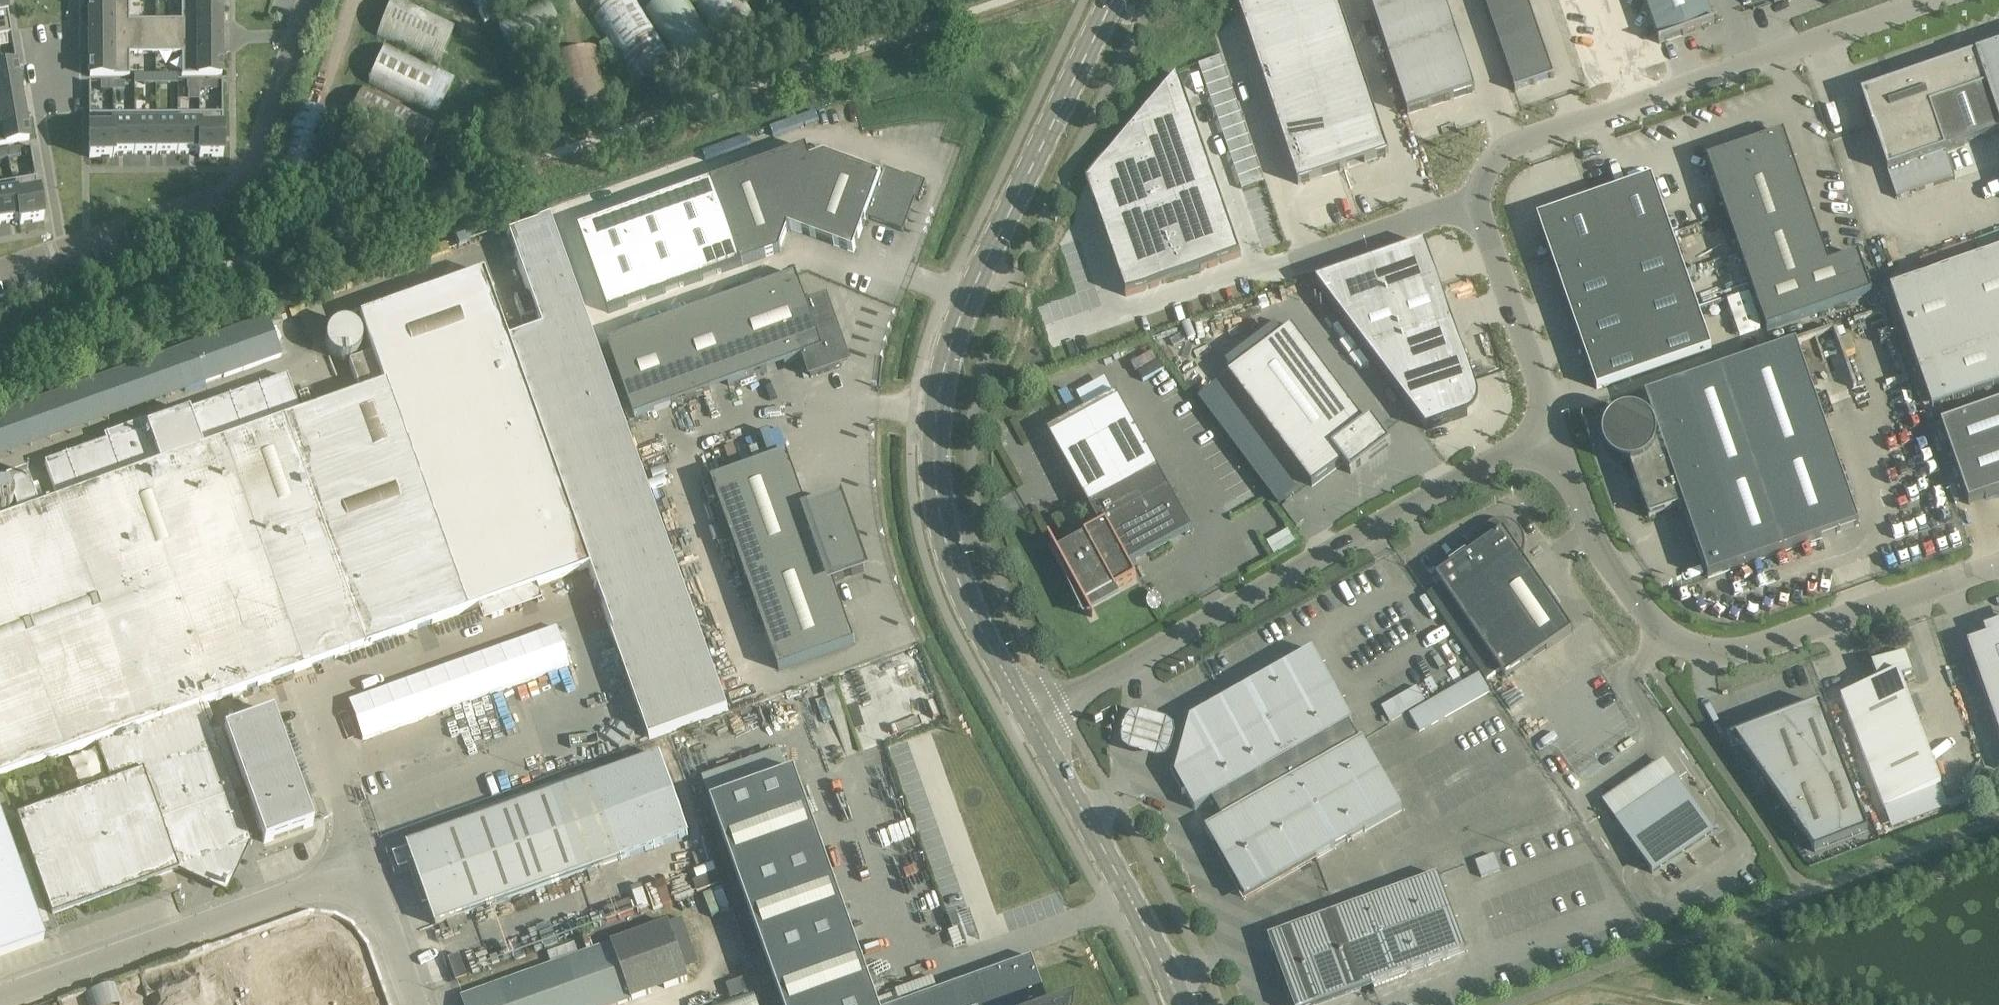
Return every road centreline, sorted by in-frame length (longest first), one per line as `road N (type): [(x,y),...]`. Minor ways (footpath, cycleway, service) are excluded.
road 1 (unclassified): [(1945,0),(1510,148),(1492,162),(1480,202),(1554,462)]
road 2 (tertiary): [(1034,719),(953,569),(938,497),(937,424),(965,316),(1113,0)]
road 3 (unclassified): [(1034,719),(1494,463),(1522,456),(1554,462)]
road 4 (unclassified): [(1554,462),(1575,489),(1594,541),(1658,632),(1720,658),(1998,565)]
road 5 (unclassified): [(0,1001),(307,887),(351,887),(375,902),(411,1004)]
road 6 (residential): [(62,251),(237,187),(249,172),(311,0)]
road 7 (tertiary): [(1182,1004),(1034,719)]
road 8 (residential): [(75,0),(76,57),(30,66),(62,251)]
road 9 (unclassified): [(1797,894),(1998,816)]

